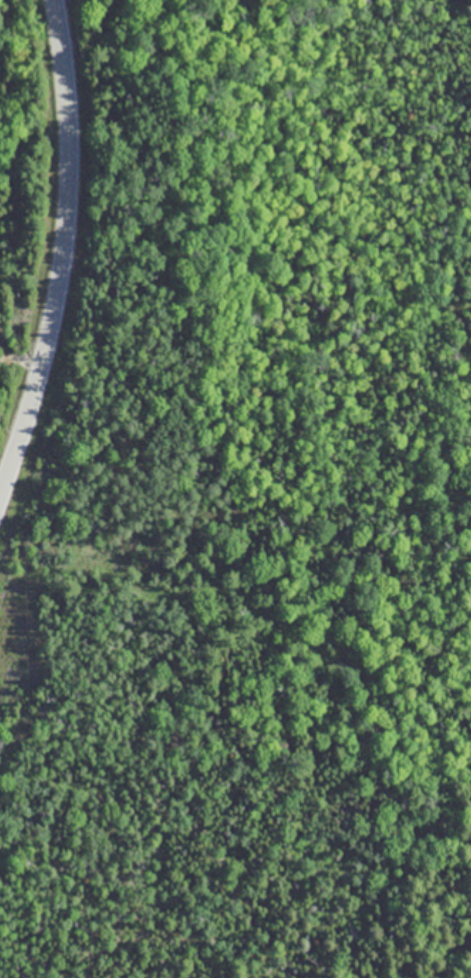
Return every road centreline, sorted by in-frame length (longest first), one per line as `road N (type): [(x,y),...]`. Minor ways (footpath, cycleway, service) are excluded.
road 1 (tertiary): [(0,495),(52,321),(66,234),(66,83),(54,0)]

